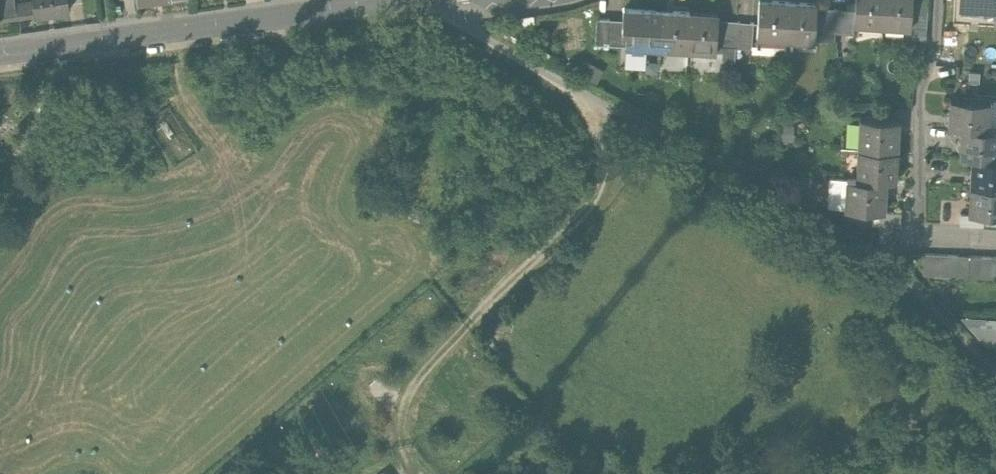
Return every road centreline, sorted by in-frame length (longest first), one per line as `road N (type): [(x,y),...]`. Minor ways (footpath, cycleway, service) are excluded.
road 1 (residential): [(0,57),(399,0)]

